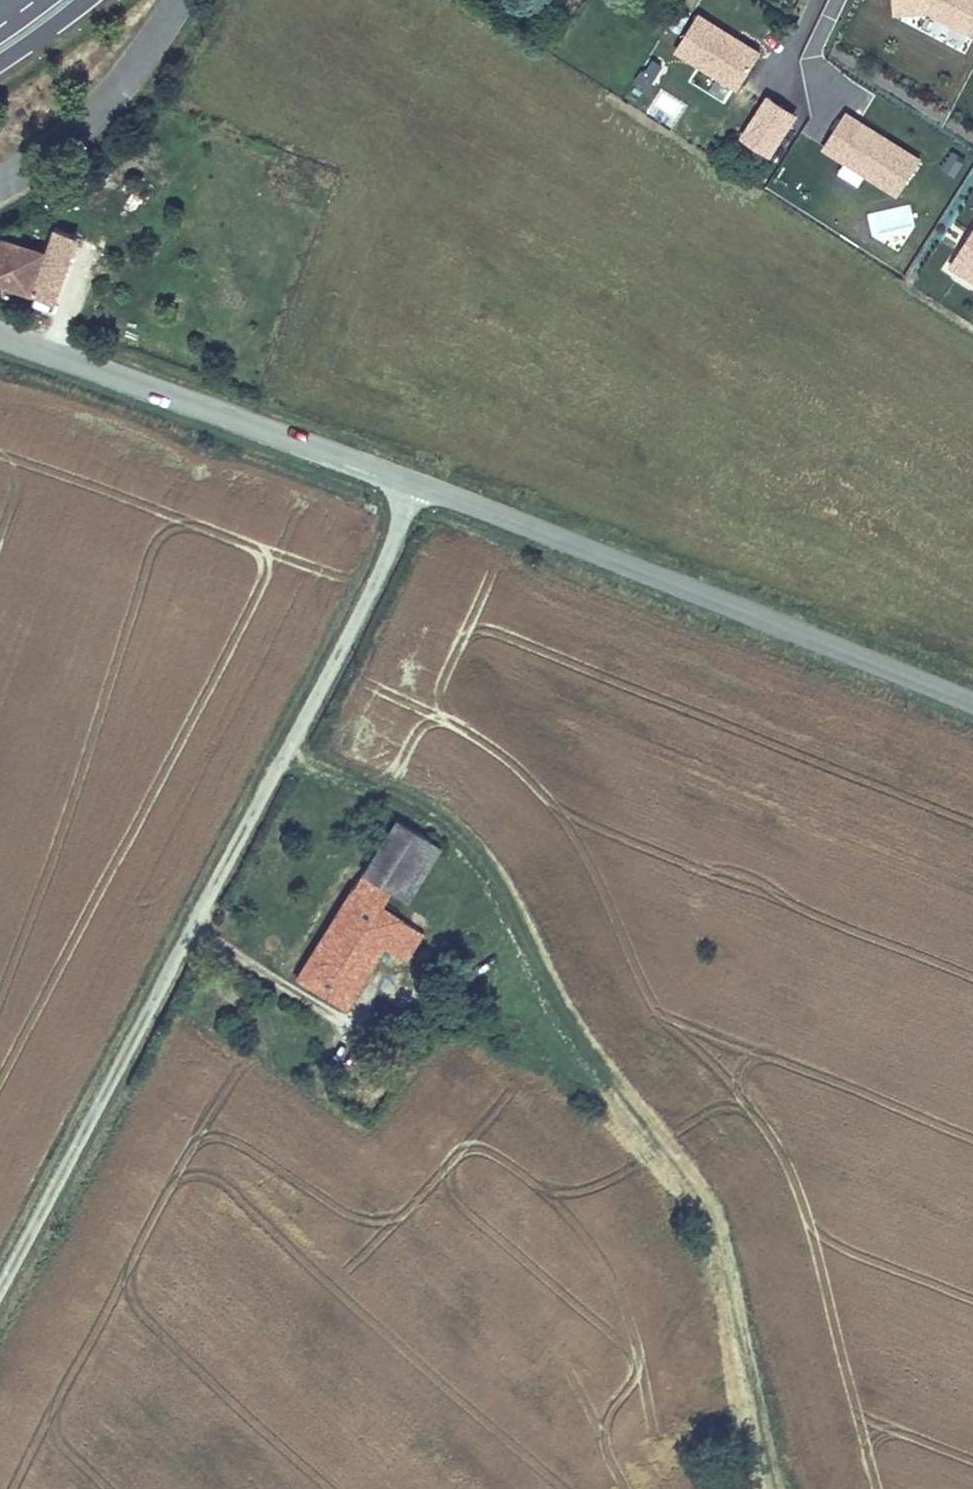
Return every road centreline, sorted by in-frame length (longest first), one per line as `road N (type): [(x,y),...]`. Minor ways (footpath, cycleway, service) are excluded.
road 1 (tertiary): [(0,337),(417,485),(972,705)]

